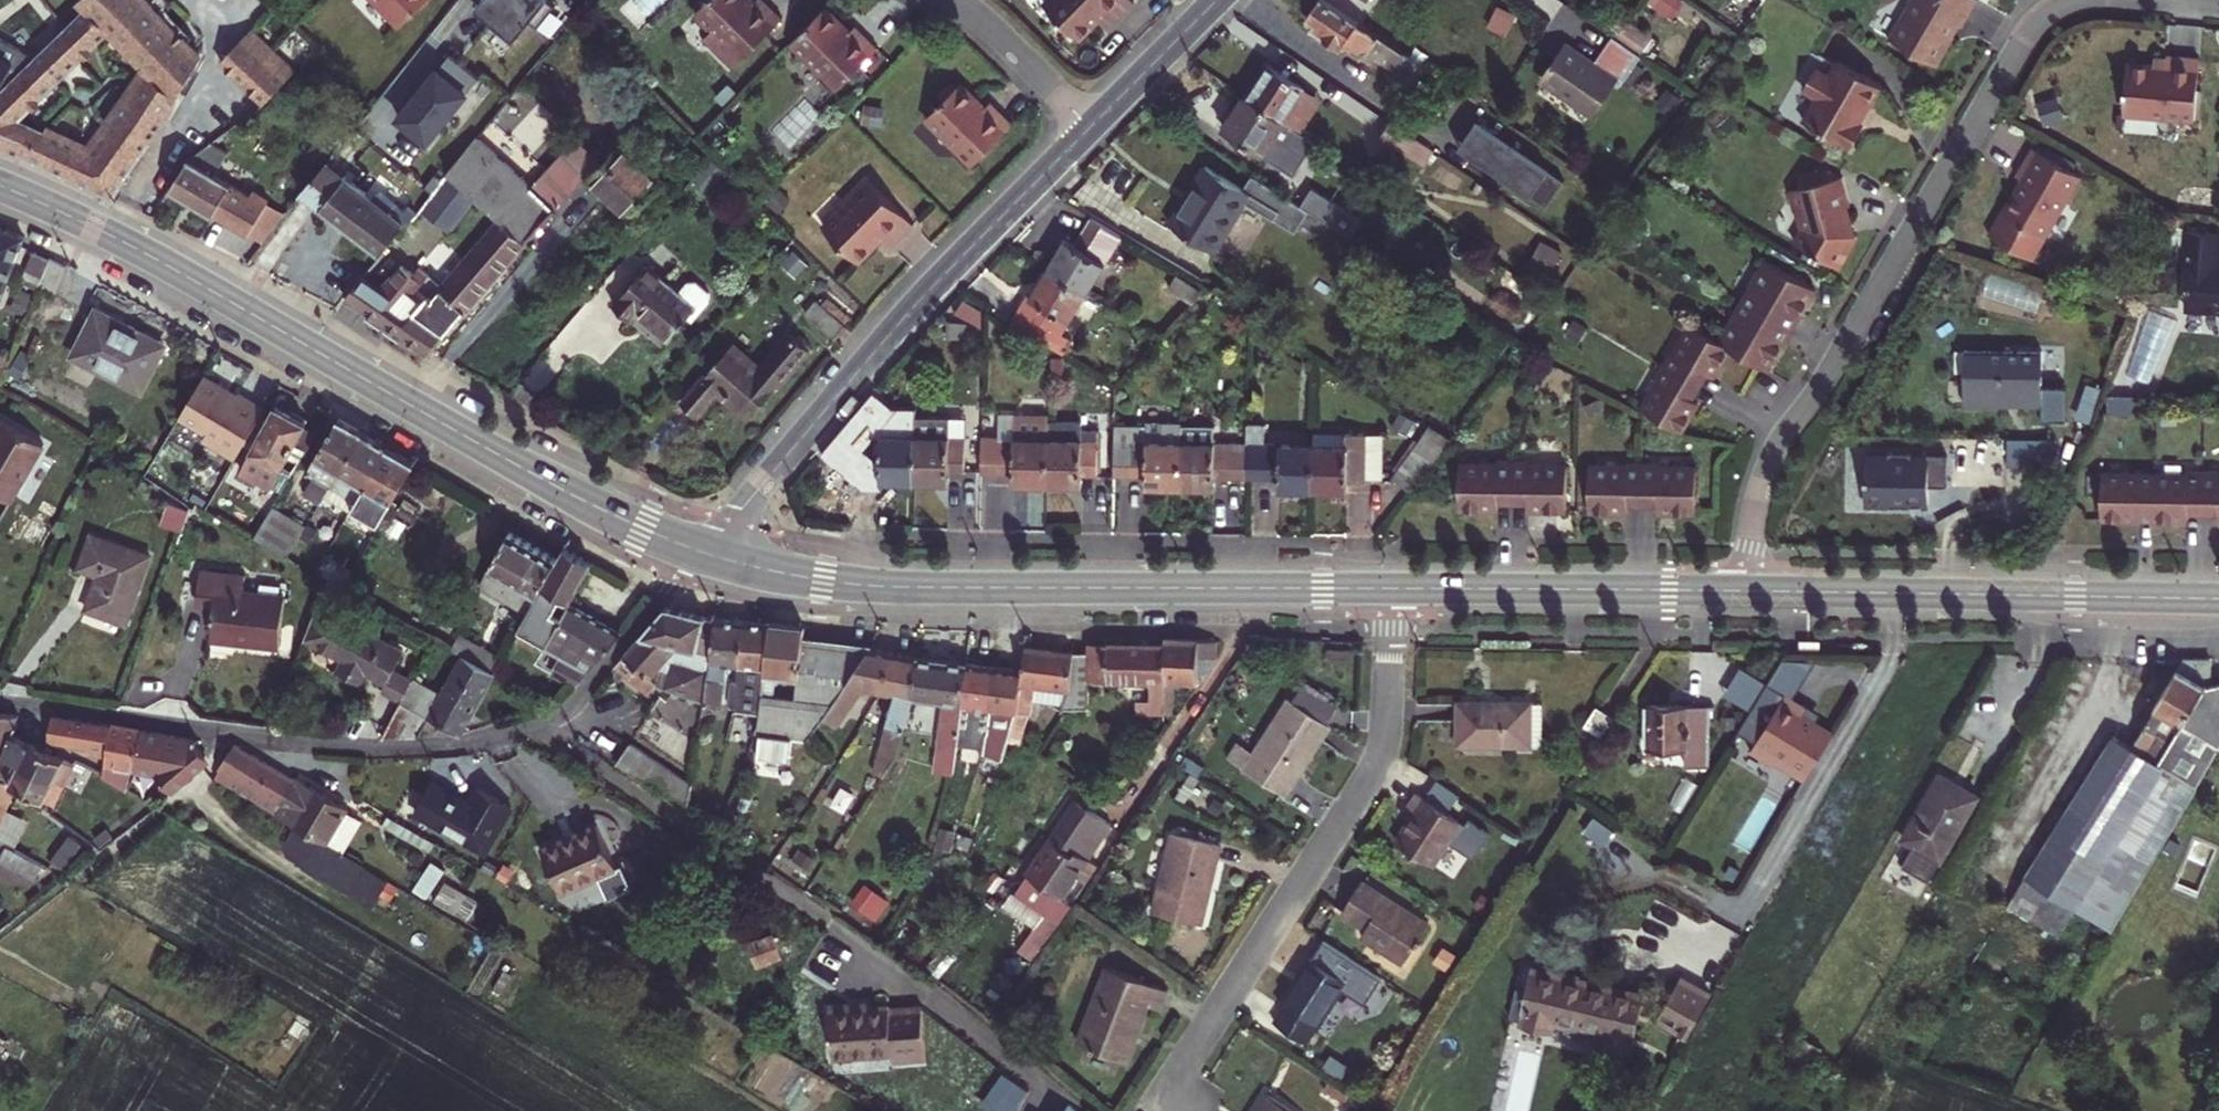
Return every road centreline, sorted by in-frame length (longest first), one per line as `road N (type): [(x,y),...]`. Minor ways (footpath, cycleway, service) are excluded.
road 1 (primary): [(0,184),(123,243),(543,482),(702,554)]
road 2 (residential): [(0,703),(364,745),(474,740),(570,704),(668,573),(702,554)]
road 3 (primary): [(702,554),(819,580),(897,587),(1390,588)]
road 4 (residential): [(1746,591),(1751,532),(1774,457),(1835,367),(2017,49),(2046,15)]
road 5 (residential): [(1390,588),(1379,759),(1158,1104)]
road 6 (residential): [(702,554),(902,320),(1089,128)]
road 7 (primary): [(1746,591),(2218,598)]
road 8 (primary): [(1390,588),(1746,591)]
road 9 (residential): [(1089,128),(958,0)]
road 10 (residential): [(1089,128),(1218,0)]

